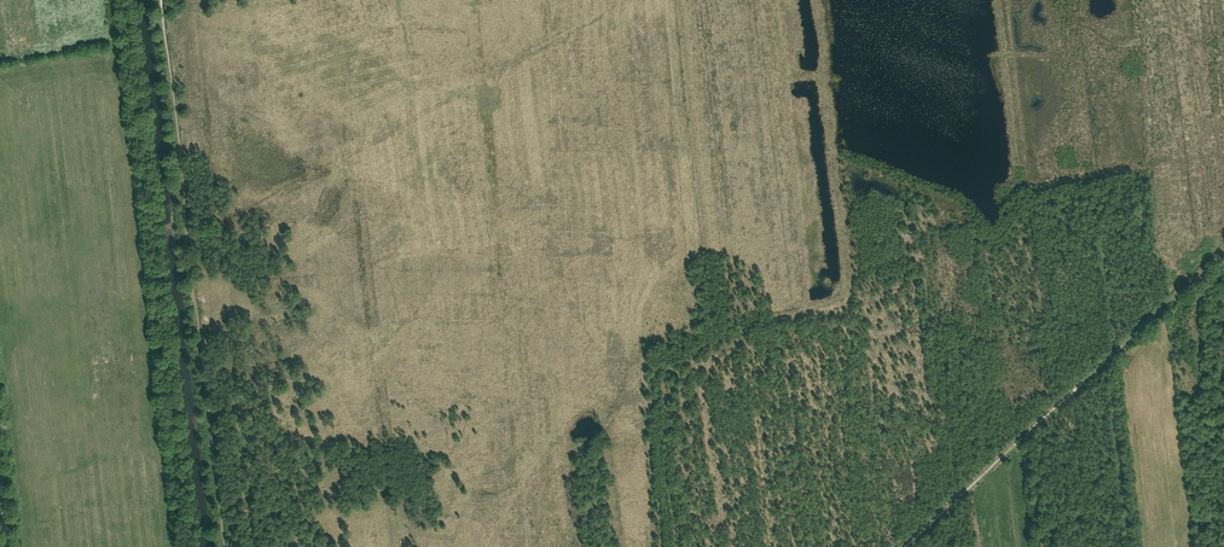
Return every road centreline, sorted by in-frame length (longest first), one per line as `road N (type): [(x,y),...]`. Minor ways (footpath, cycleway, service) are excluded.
road 1 (track): [(1223,248),(900,546)]
road 2 (track): [(1128,546),(1105,360)]

